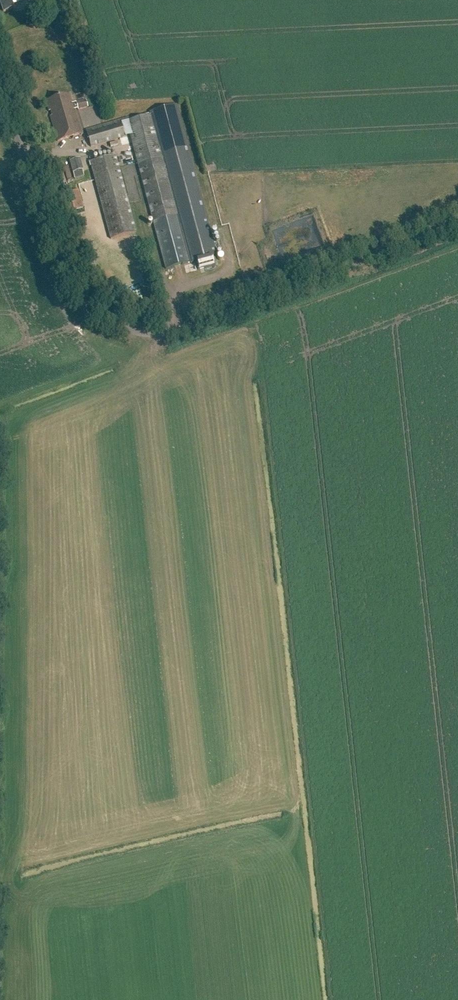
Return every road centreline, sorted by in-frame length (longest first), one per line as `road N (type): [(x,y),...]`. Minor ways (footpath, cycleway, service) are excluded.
road 1 (unclassified): [(457,225),(184,328),(133,329),(97,313),(70,283),(0,91)]

